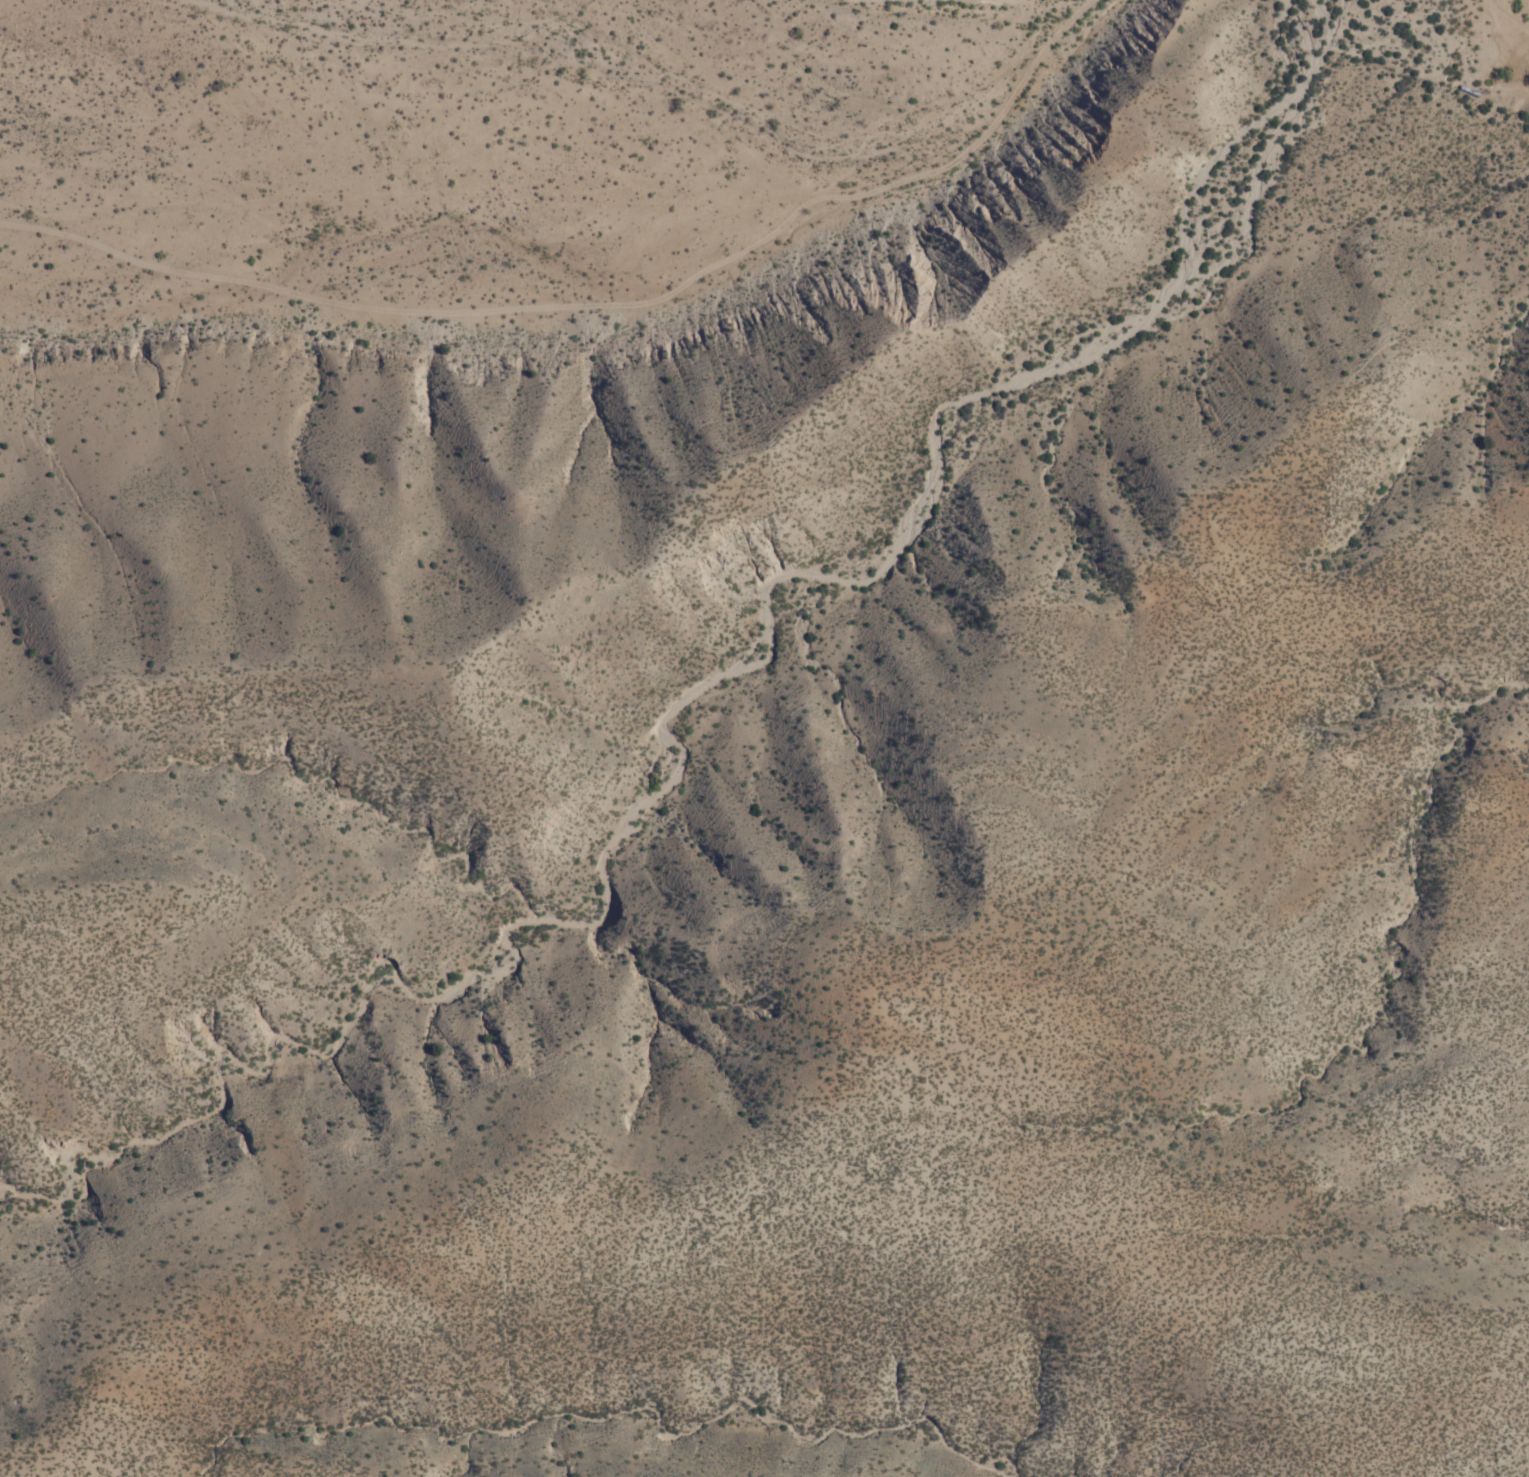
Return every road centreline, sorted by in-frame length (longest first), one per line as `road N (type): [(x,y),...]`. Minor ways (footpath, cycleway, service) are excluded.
road 1 (track): [(0,226),(87,243),(160,272),(344,308),(449,316),(664,302),(818,202),(966,164),(988,144),(1037,51),(1087,0)]

